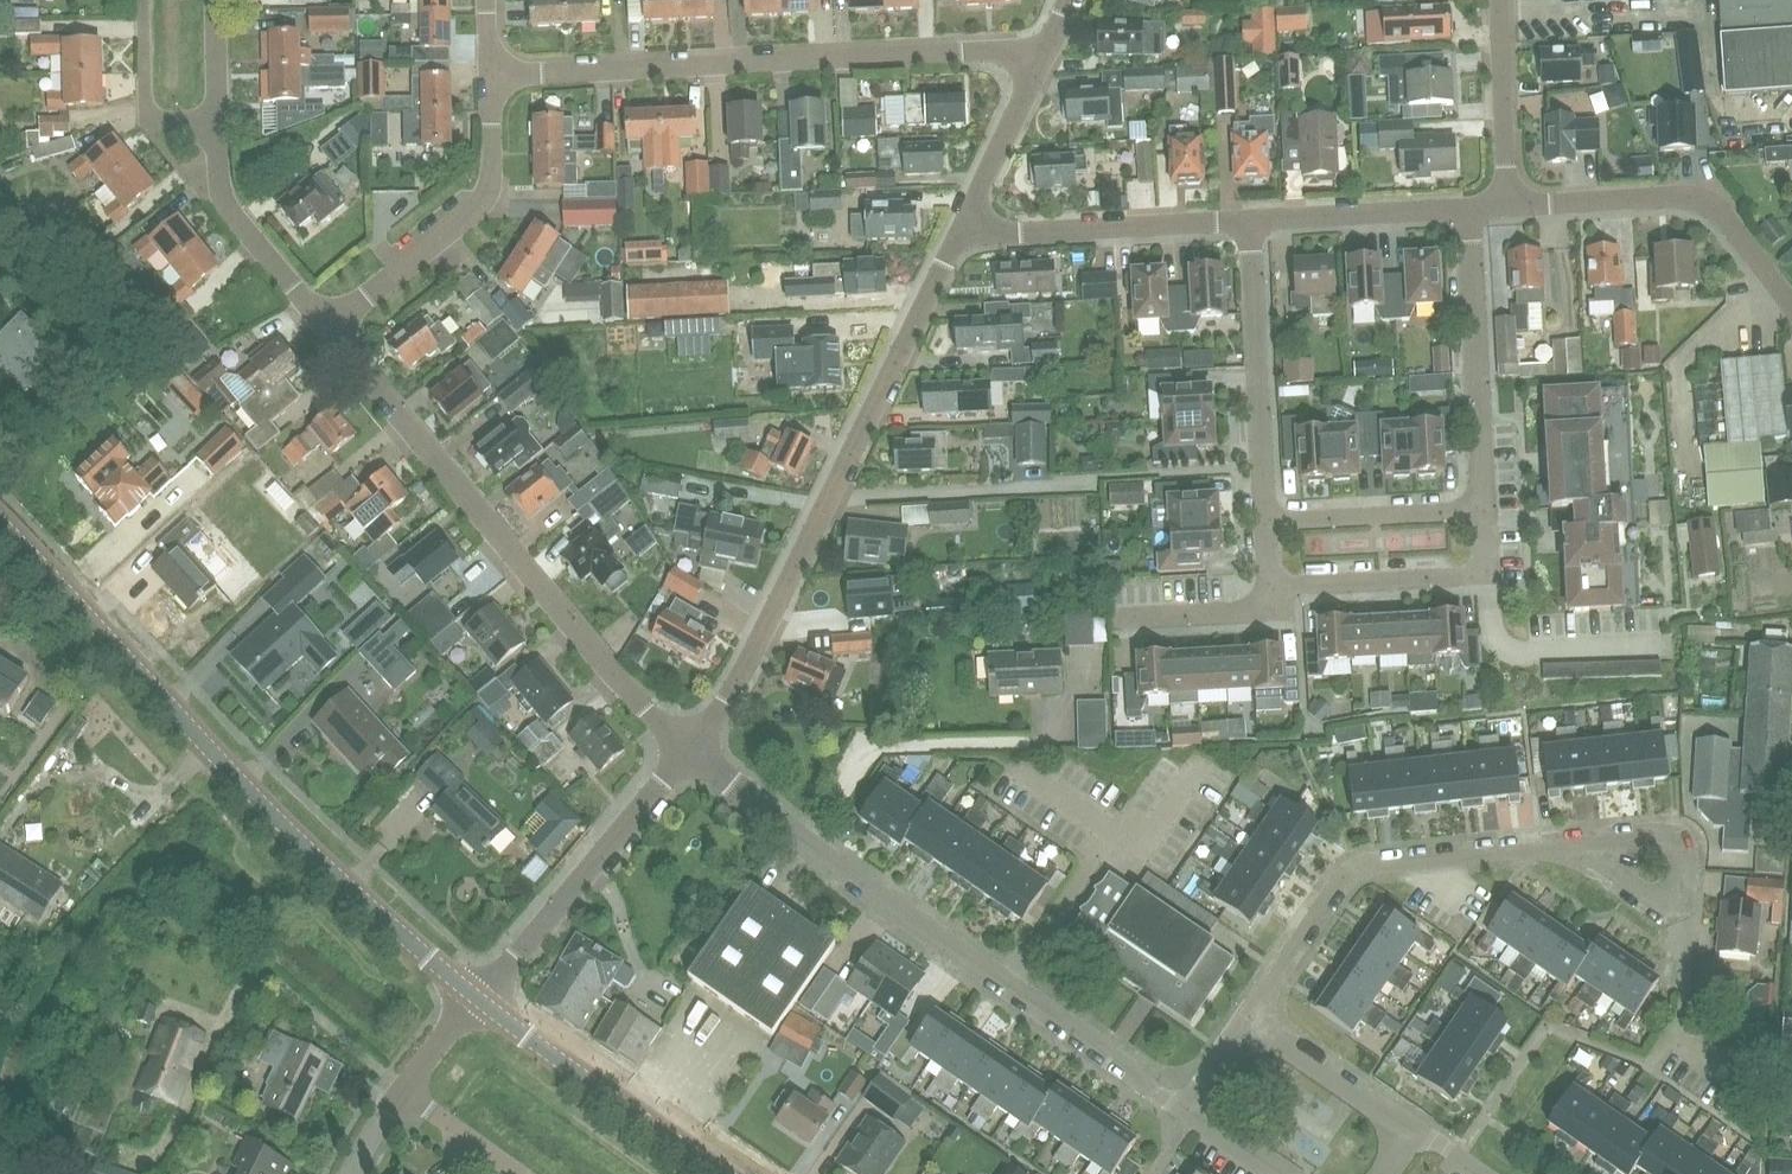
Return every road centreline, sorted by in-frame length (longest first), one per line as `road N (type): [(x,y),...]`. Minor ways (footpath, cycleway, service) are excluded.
road 1 (residential): [(1246,1026),(1348,865),(1690,833),(1672,1039),(1753,1088)]
road 2 (tertiary): [(476,997),(277,819),(0,524)]
road 3 (residential): [(1193,1109),(689,749)]
road 4 (residential): [(490,72),(1047,49)]
road 5 (residential): [(689,749),(603,662),(327,329)]
road 6 (residential): [(1791,305),(1723,216),(1694,198),(1507,206)]
road 7 (residential): [(327,329),(484,197),(490,72)]
road 8 (residential): [(476,997),(689,749)]
road 9 (residential): [(1468,209),(1485,511)]
road 10 (tertiary): [(722,1173),(476,997)]
road 11 (residential): [(1249,220),(1260,521)]
road 12 (residential): [(829,498),(958,236)]
road 13 (residential): [(1249,220),(958,236)]
road 14 (residential): [(689,749),(749,661),(829,498)]
road 15 (residential): [(1093,485),(829,498)]
road 16 (residential): [(327,329),(226,205),(218,130)]
road 17 (residential): [(1489,574),(1492,629),(1515,654),(1659,644)]
road 18 (residential): [(1263,586),(1489,574)]
road 19 (residential): [(1260,521),(1485,511)]
road 20 (residential): [(1468,209),(1249,220)]
road 21 (residential): [(958,236),(1047,49)]
road 22 (residential): [(1507,206),(1500,0)]
road 23 (residential): [(218,130),(145,118),(143,0)]
road 24 (residential): [(1246,1026),(1403,1126)]
road 25 (residential): [(1263,586),(1264,612),(1123,619)]
road 26 (residential): [(520,1173),(401,1091)]
road 27 (residential): [(218,130),(215,0)]
road 28 (residential): [(1193,1109),(1294,1173)]

